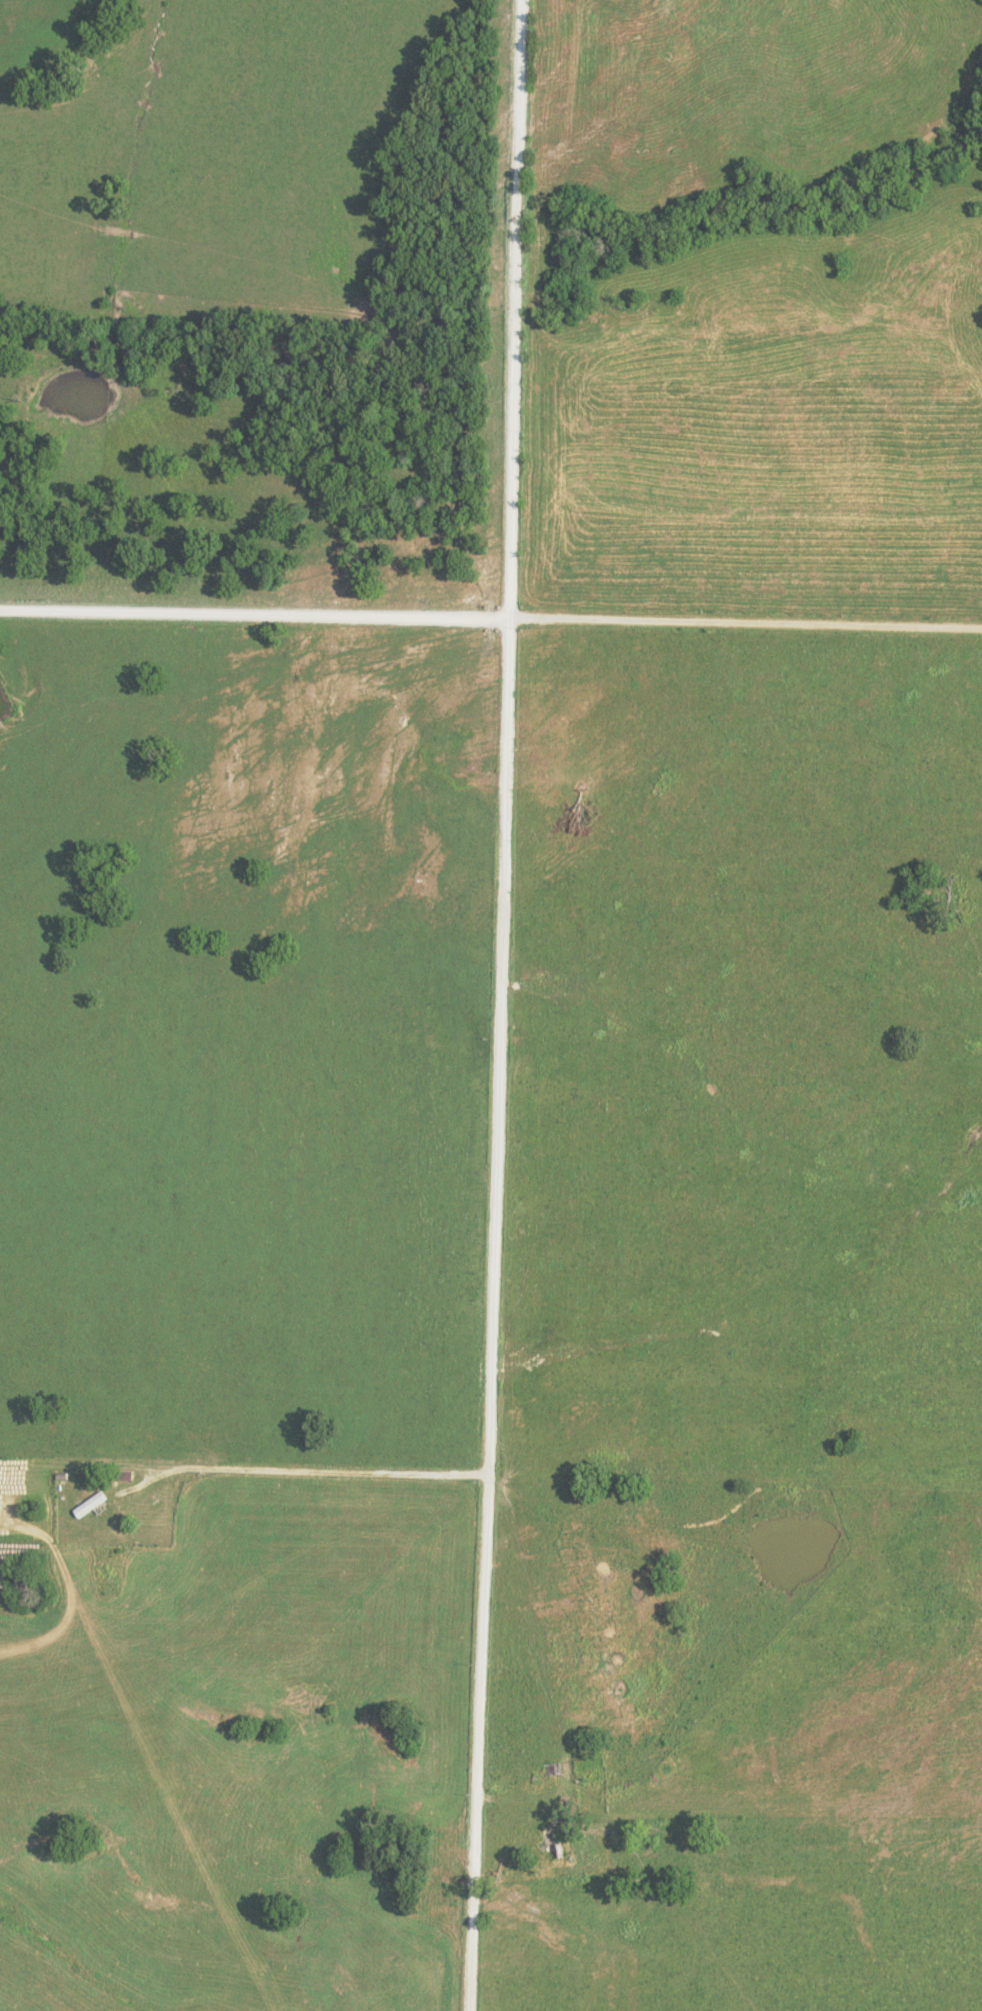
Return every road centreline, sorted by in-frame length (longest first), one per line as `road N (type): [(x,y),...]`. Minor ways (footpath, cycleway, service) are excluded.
road 1 (residential): [(468,2010),(503,829),(515,0)]
road 2 (residential): [(981,625),(0,610)]

